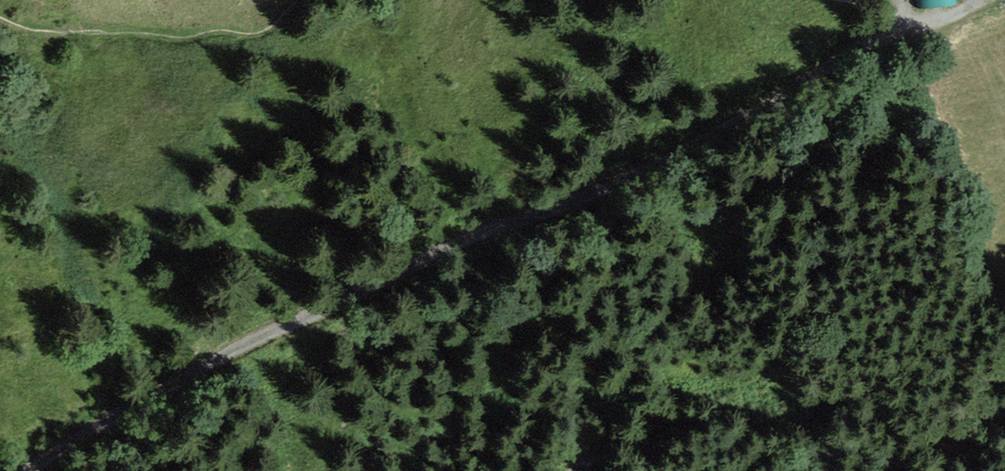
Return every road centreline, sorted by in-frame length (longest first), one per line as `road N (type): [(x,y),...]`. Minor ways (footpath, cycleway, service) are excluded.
road 1 (unclassified): [(27,470),(263,334),(887,31)]
road 2 (track): [(0,18),(56,31),(188,38),(267,30),(296,0)]
road 3 (track): [(846,0),(877,9),(887,31),(900,33),(981,0)]

